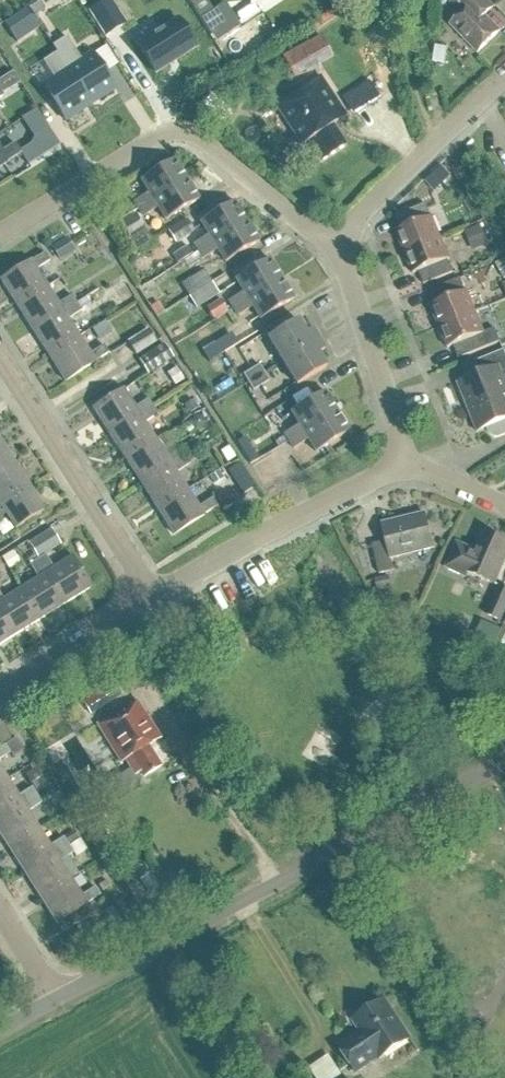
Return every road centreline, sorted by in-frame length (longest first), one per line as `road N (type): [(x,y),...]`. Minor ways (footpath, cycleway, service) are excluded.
road 1 (unclassified): [(54,1002),(504,761)]
road 2 (residential): [(0,235),(177,131),(199,140),(331,248)]
road 3 (residential): [(152,598),(0,359)]
road 4 (residential): [(403,472),(376,478),(152,598)]
road 5 (residential): [(403,472),(349,280),(331,248)]
road 6 (residential): [(0,693),(152,598)]
road 7 (residential): [(331,248),(438,143)]

